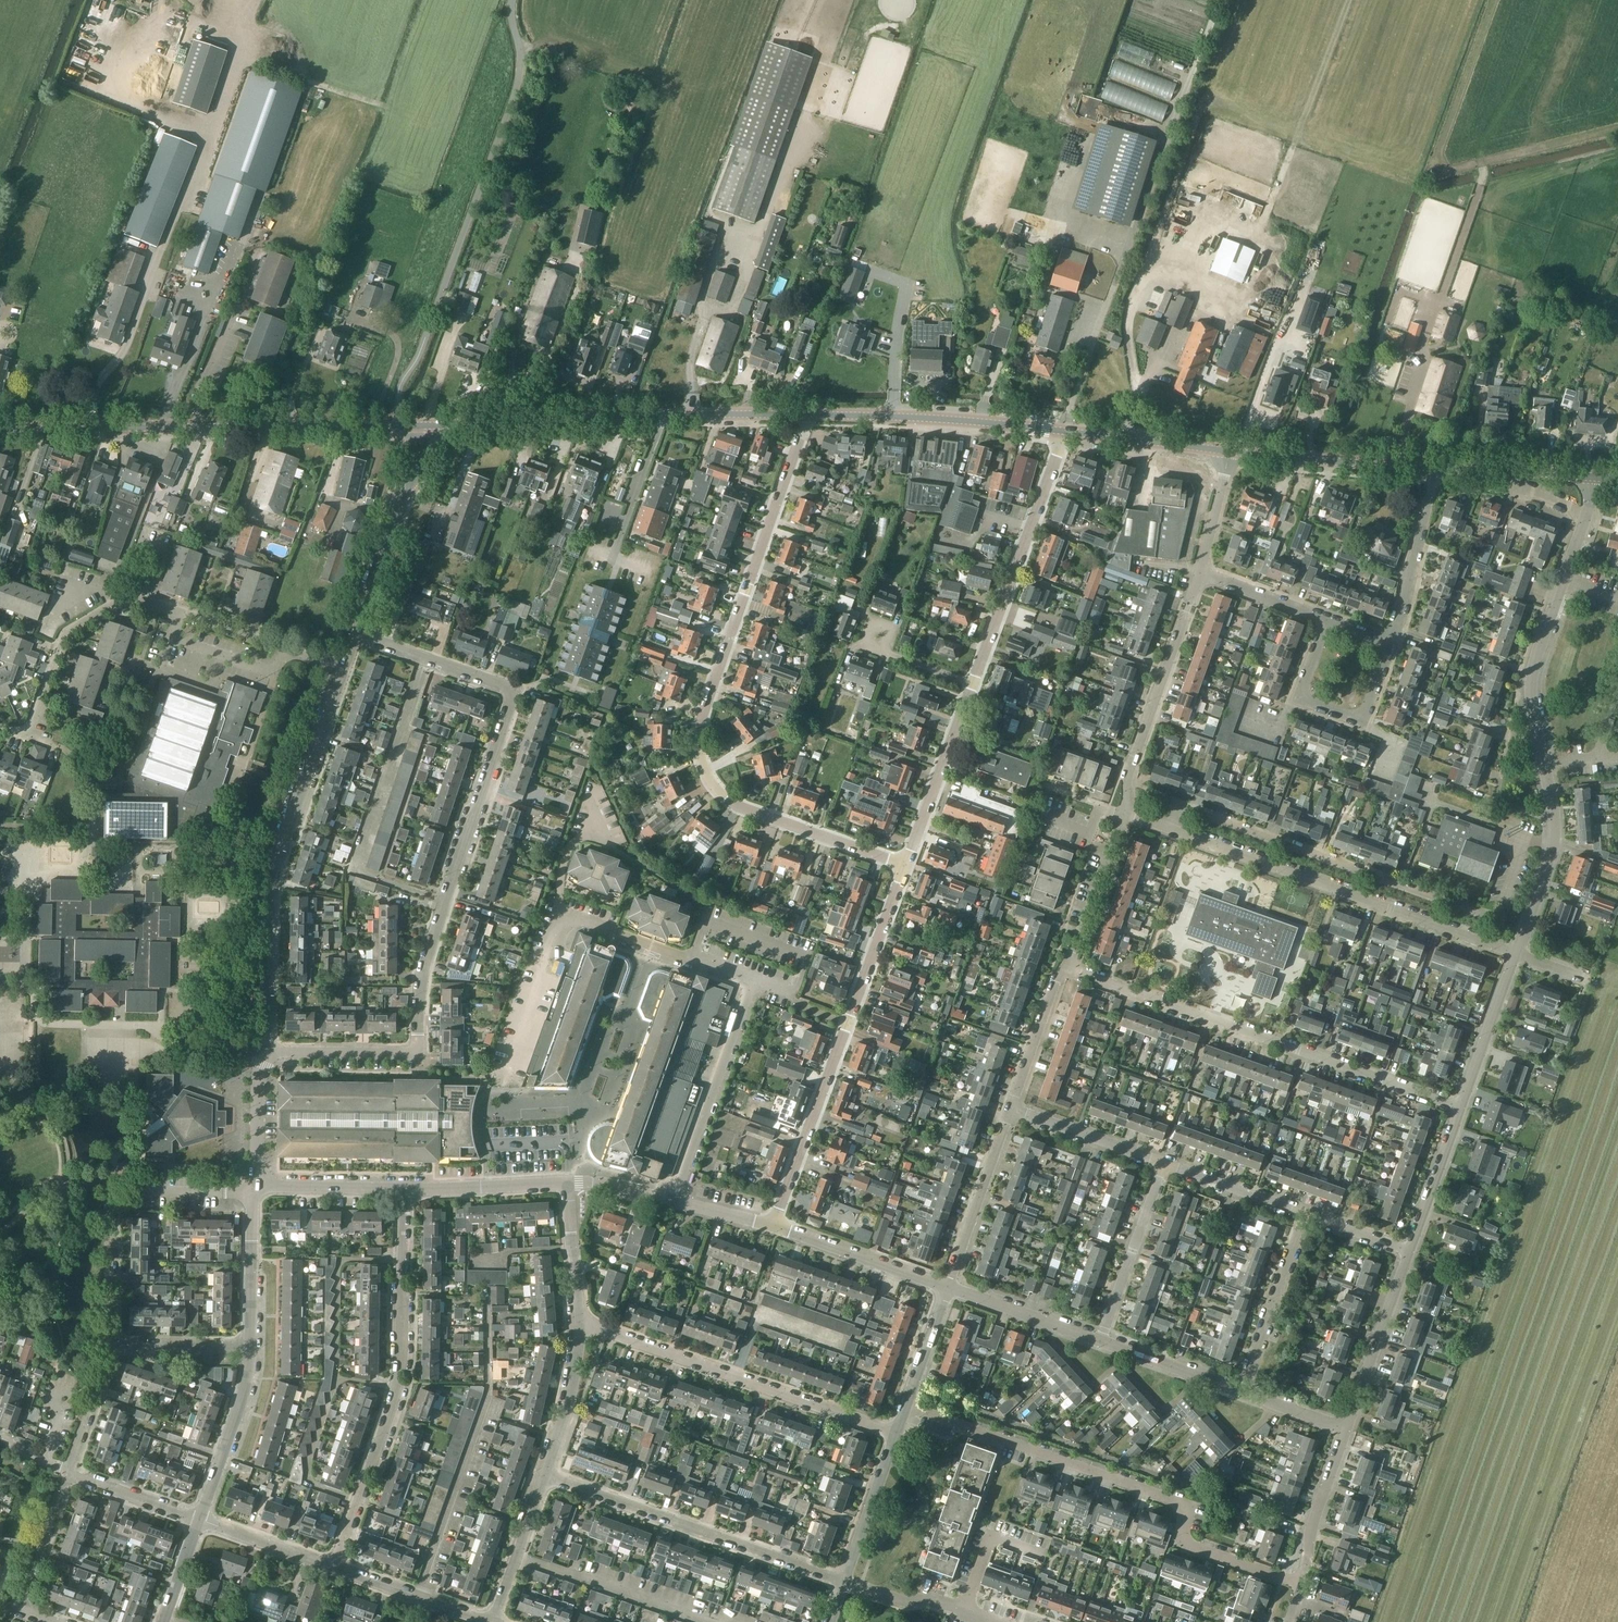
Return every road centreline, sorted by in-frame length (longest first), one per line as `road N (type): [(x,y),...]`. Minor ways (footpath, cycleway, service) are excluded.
road 1 (residential): [(356,635),(514,694),(425,971),(422,1050),(267,1052)]
road 2 (residential): [(906,865),(729,800),(699,750),(703,713),(803,414)]
road 3 (residential): [(673,1200),(754,978),(563,911),(561,878),(574,842),(586,836)]
road 4 (residential): [(1301,1585),(1190,1544),(1181,1502),(906,1406)]
road 5 (tertiary): [(0,430),(425,424)]
road 6 (residential): [(1461,1108),(1070,970)]
road 7 (unclassified): [(267,1052),(279,851),(344,668)]
road 8 (residential): [(334,1567),(397,1394),(404,1188)]
road 9 (residential): [(772,1227),(906,865)]
road 10 (residential): [(1180,803),(1494,918),(1497,947)]
road 11 (residential): [(1497,947),(1170,831)]
road 12 (residential): [(896,1434),(580,1326)]
road 13 (residential): [(546,1473),(844,1581)]
road 14 (residential): [(973,684),(1062,431)]
road 15 (tertiary): [(1062,431),(803,414)]
road 16 (residential): [(1123,815),(1127,780),(1201,573)]
road 17 (tertiary): [(668,415),(425,424)]
road 18 (unclassified): [(356,635),(418,465),(425,424)]
road 19 (residential): [(1392,643),(1368,709),(1348,716),(1303,691),(1327,619)]
road 20 (tertiary): [(1436,467),(1230,450)]
road 21 (residential): [(27,735),(62,637),(115,604),(150,599)]
road 22 (unclassified): [(1549,767),(1530,692),(1564,577)]
road 23 (unclassified): [(1516,954),(1554,840),(1549,767)]
road 24 (residential): [(906,865),(973,684)]
road 25 (residential): [(1101,1342),(1163,1163)]
road 26 (residential): [(1245,1393),(1303,1213)]
road 27 (unclassified): [(1347,1429),(1410,1251)]
road 28 (residential): [(1011,1111),(947,1288)]
road 29 (residential): [(92,827),(94,787),(120,778),(158,666)]
road 30 (unclassified): [(947,1288),(772,1227)]
road 31 (unclassified): [(202,1519),(251,1343)]
road 32 (residential): [(1436,467),(1392,643)]
road 33 (residential): [(344,668),(180,610)]
road 34 (tertiary): [(1230,450),(1062,431)]
road 35 (residential): [(1070,970),(1123,815)]
road 36 (unclassified): [(1461,1108),(1516,954)]
road 37 (unclassified): [(1101,1342),(947,1288)]
road 38 (unclassified): [(567,1182),(404,1188)]
road 39 (unclassified): [(1301,1585),(1347,1429)]
road 40 (residential): [(487,1621),(334,1567)]
road 41 (tertiary): [(1597,477),(1436,467)]
road 42 (residential): [(1163,1163),(1011,1111)]
road 43 (residential): [(493,1621),(546,1473)]
road 44 (residential): [(1070,970),(1058,975),(1011,1111)]
road 45 (unclassified): [(844,1581),(896,1434)]
road 46 (unclassified): [(1245,1393),(1101,1342)]
road 47 (unclassified): [(1410,1251),(1461,1108)]
road 48 (residential): [(546,1473),(569,1404),(580,1326)]
road 49 (unclassified): [(251,1343),(254,1194)]
road 50 (residential): [(1303,1213),(1163,1163)]
road 51 (residential): [(18,1610),(70,1472)]
road 52 (unclassified): [(404,1188),(258,1184)]
road 53 (residential): [(580,1326),(567,1182)]
road 54 (residential): [(618,550),(668,415)]
road 55 (residential): [(334,1567),(202,1519)]
road 56 (residential): [(202,1519),(70,1472)]
road 57 (residential): [(963,1610),(990,1535),(1045,1555)]
road 58 (residential): [(251,1343),(115,1346)]
road 59 (tertiary): [(803,414),(668,415)]
road 60 (residential): [(1327,619),(1201,573)]
road 61 (unclassified): [(258,1184),(258,1070),(267,1052)]
road 62 (residential): [(70,1472),(115,1346)]
road 63 (residential): [(1201,573),(1230,450)]
road 64 (residential): [(963,1610),(916,1597),(900,1602),(844,1581)]
road 65 (residential): [(129,1190),(254,1194)]
road 66 (unclassified): [(906,1406),(947,1288)]
road 67 (residential): [(115,1346),(110,1224)]

